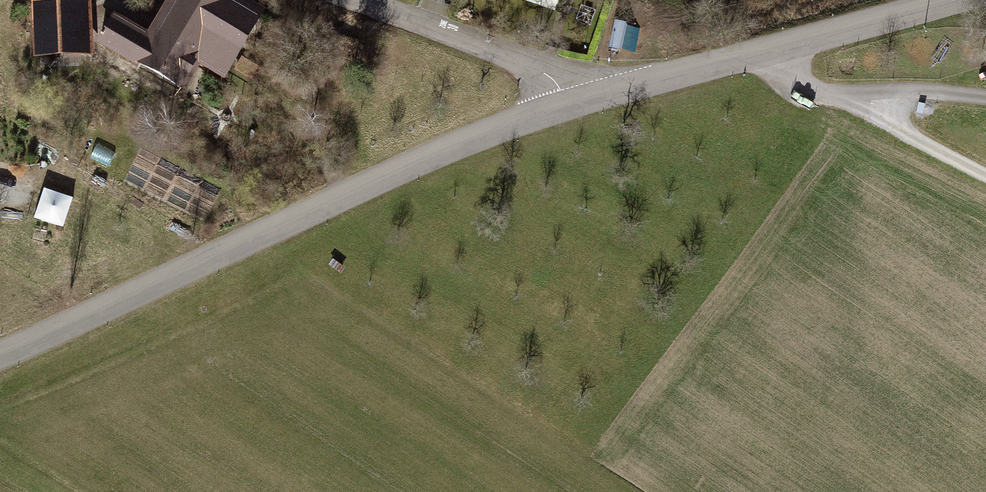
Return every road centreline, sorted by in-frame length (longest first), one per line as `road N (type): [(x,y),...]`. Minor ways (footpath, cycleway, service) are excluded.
road 1 (tertiary): [(573,108),(496,135),(0,361)]
road 2 (tertiary): [(963,0),(573,108)]
road 3 (track): [(985,173),(899,126),(862,93),(800,85),(769,52)]
road 4 (residential): [(573,108),(532,68),(348,0)]
road 5 (track): [(862,93),(985,99)]

